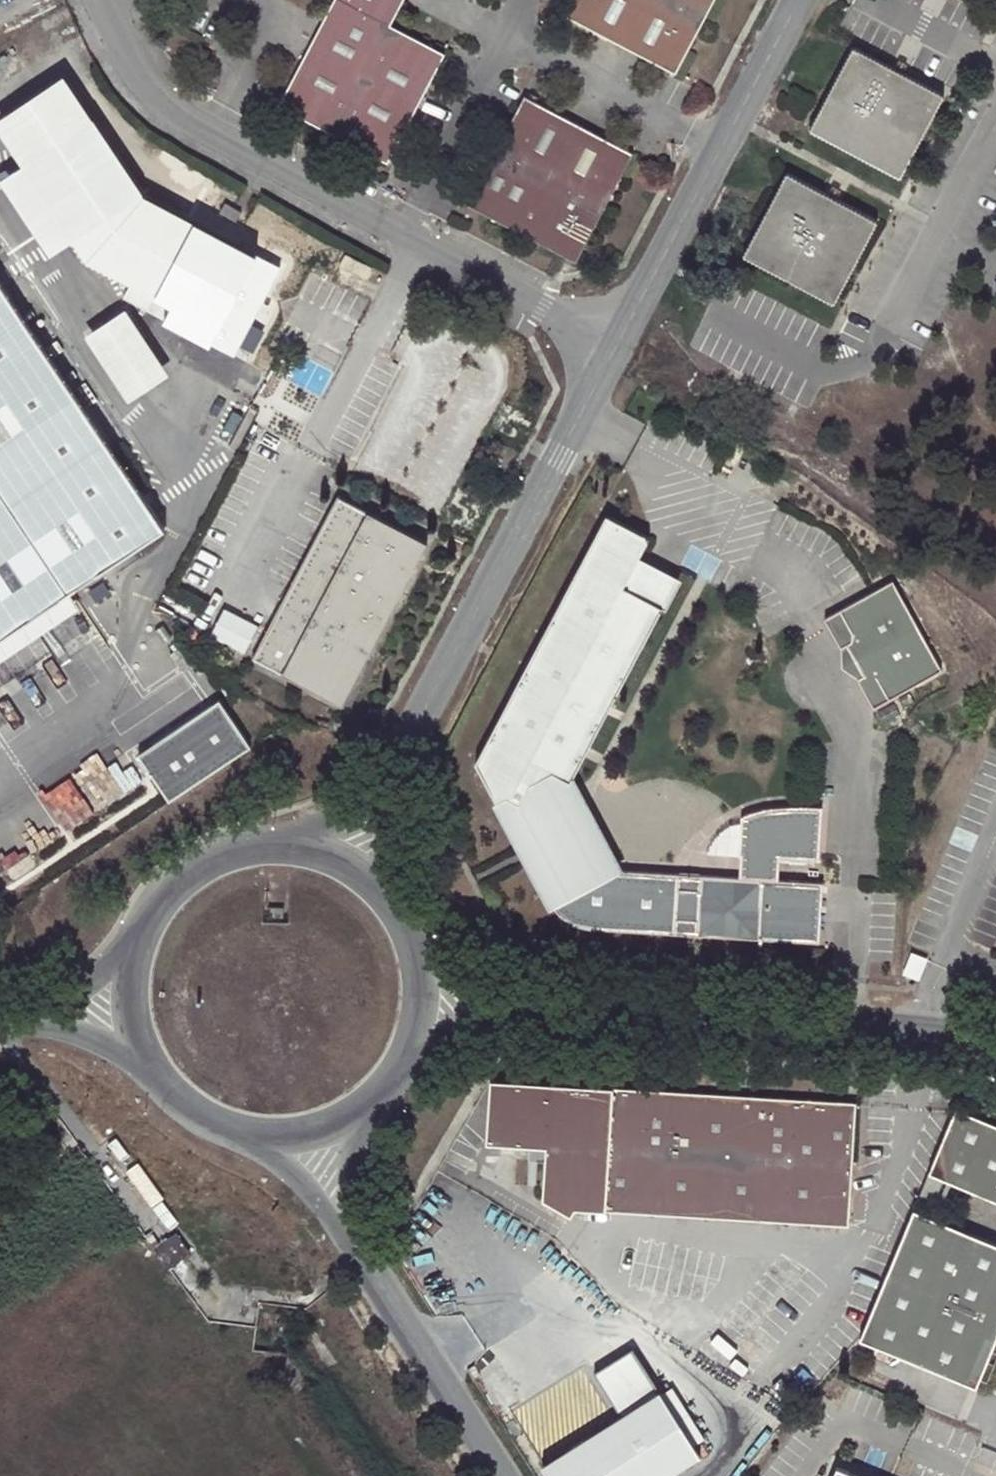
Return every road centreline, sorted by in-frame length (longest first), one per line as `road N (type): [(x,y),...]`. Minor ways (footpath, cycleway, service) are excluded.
road 1 (unclassified): [(105,0),(146,80),(181,117),(624,342)]
road 2 (unclassified): [(624,342),(400,756)]
road 3 (tertiary): [(535,1008),(995,1044)]
road 4 (unclassified): [(811,0),(624,342)]
road 5 (unclassified): [(366,1255),(502,1475)]
road 6 (unclassified): [(224,1122),(295,1173),(366,1255)]
road 7 (unclassified): [(366,1255),(357,1162),(392,1074)]
road 8 (tertiary): [(224,1122),(270,1132),(316,1127),(358,1107),(392,1074)]
road 9 (tertiary): [(288,850),(243,853),(201,871),(167,901),(144,941)]
road 10 (tertiary): [(13,1017),(84,1032),(160,1072)]
road 11 (tertiary): [(144,941),(84,989),(13,1017)]
road 12 (unclassified): [(400,756),(348,809),(288,850)]
road 13 (unclassified): [(385,899),(400,756)]
road 14 (tertiary): [(404,1055),(465,1023),(535,1008)]
road 15 (tertiary): [(144,941),(135,985),(141,1031),(160,1072)]
road 16 (tertiary): [(535,1008),(413,950)]

